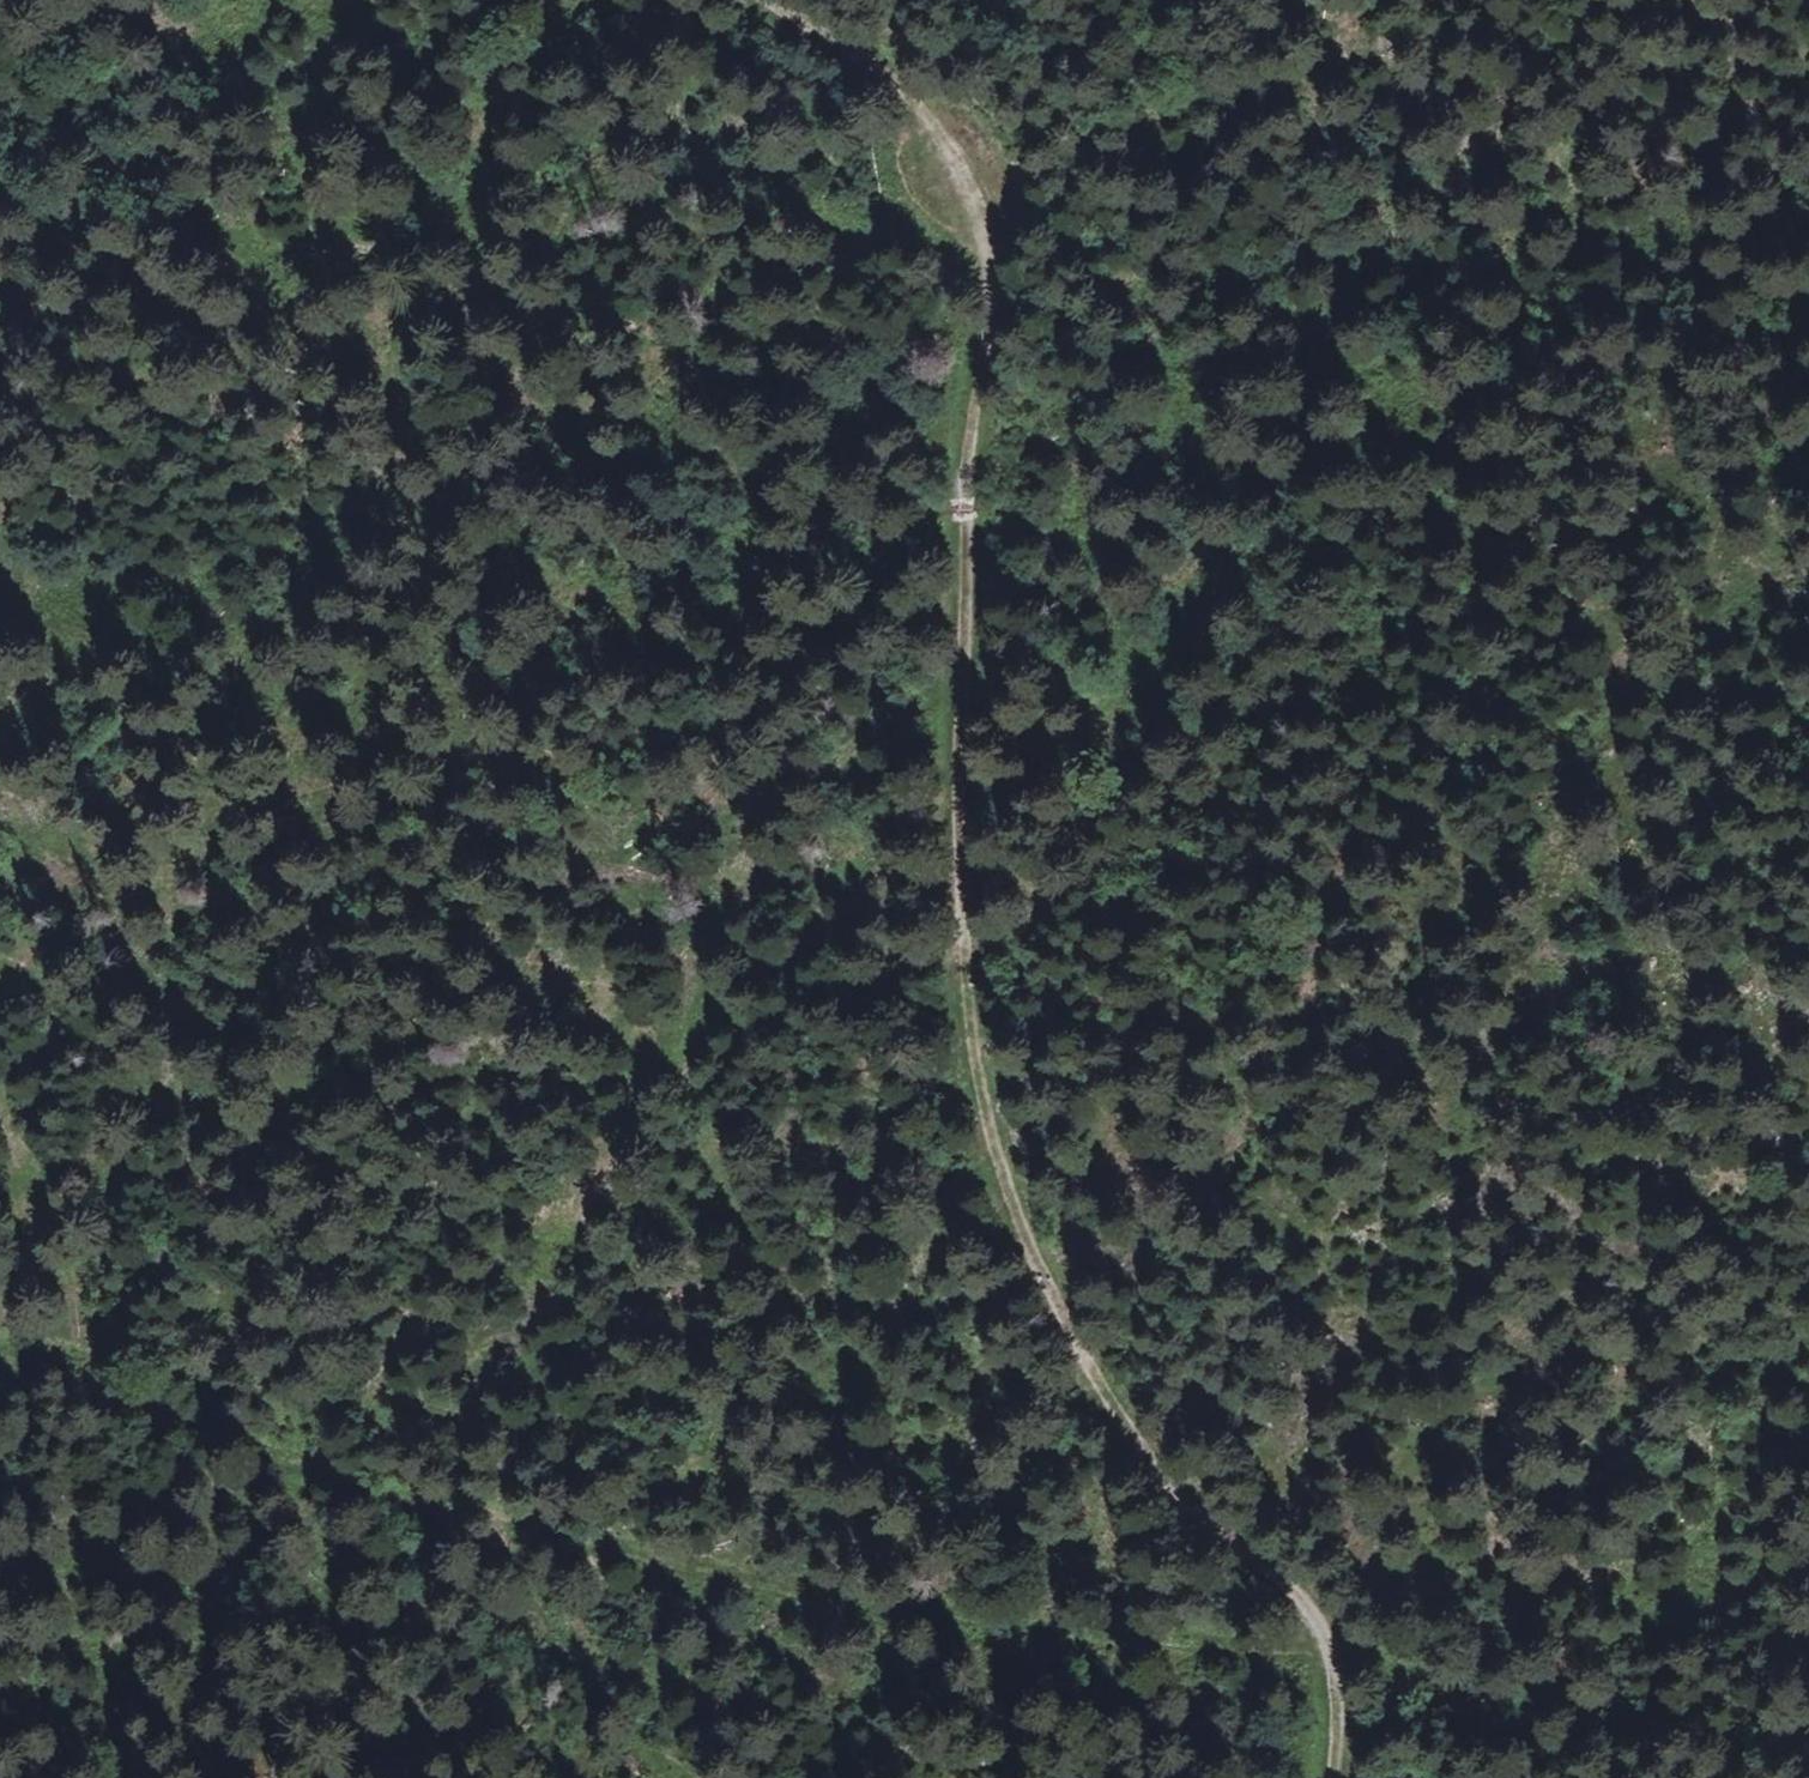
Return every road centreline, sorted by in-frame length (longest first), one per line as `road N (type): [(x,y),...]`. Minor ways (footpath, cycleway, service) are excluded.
road 1 (track): [(1333,1777),(1336,1695),(1319,1622),(1141,1447),(1088,1368),(1012,1209),(971,1035),(960,847),(965,481),(993,263),(954,146),(870,63),(778,0)]

